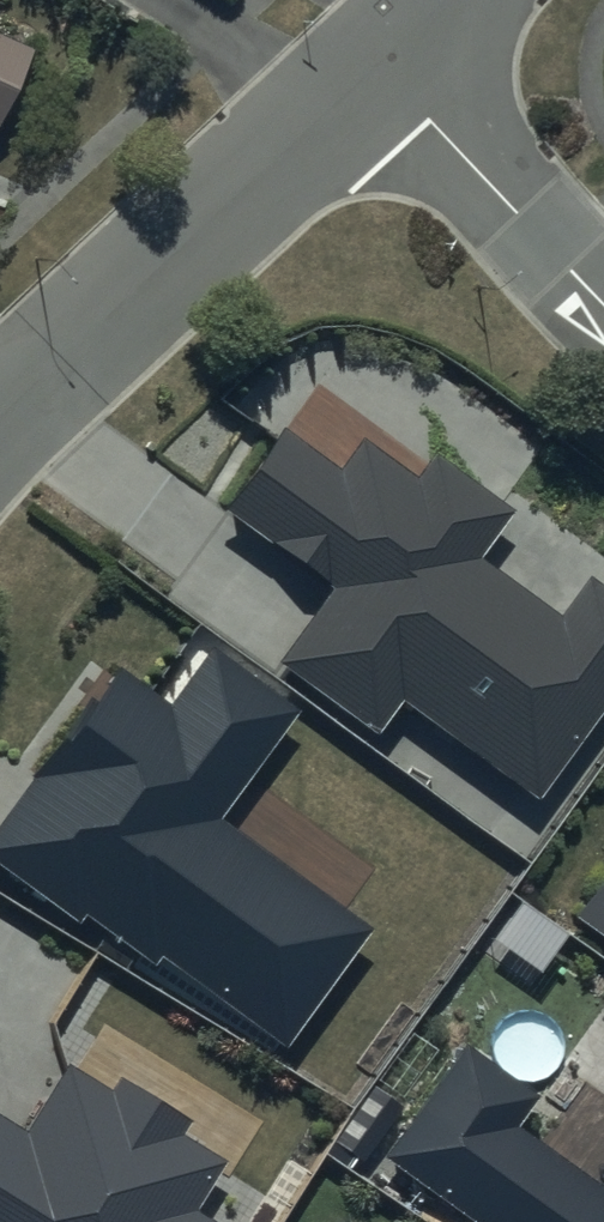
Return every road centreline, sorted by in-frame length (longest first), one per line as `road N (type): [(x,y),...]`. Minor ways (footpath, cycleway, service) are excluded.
road 1 (residential): [(380,62),(0,412)]
road 2 (residential): [(380,62),(603,305)]

